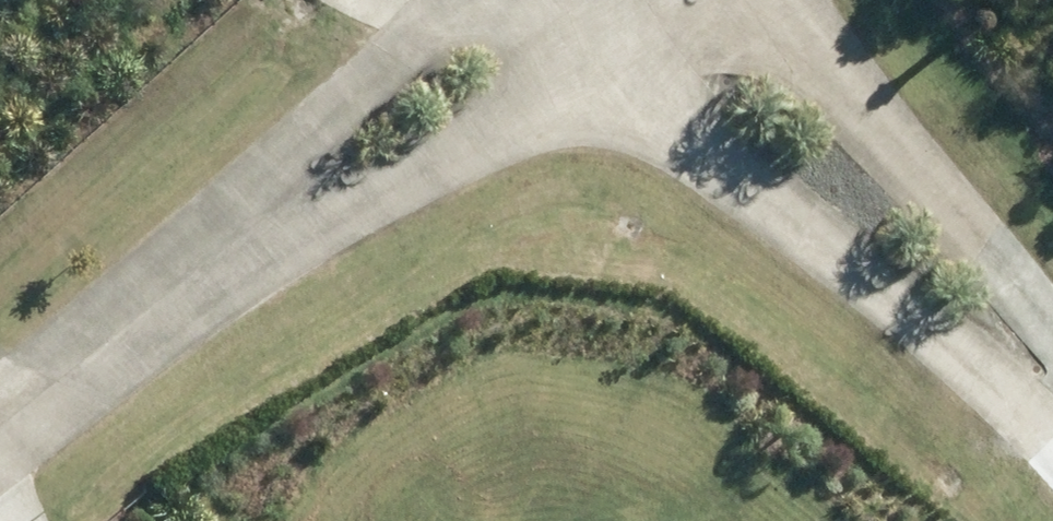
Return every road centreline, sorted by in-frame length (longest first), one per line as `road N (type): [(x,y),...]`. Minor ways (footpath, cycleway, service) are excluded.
road 1 (residential): [(1052,410),(976,374),(762,210),(643,98),(596,32)]
road 2 (residential): [(766,0),(821,78),(1015,287),(1052,350)]
road 3 (residential): [(596,32),(374,210),(219,256)]
road 4 (residential): [(219,256),(319,128),(478,0)]
road 5 (residential): [(0,436),(219,256)]

